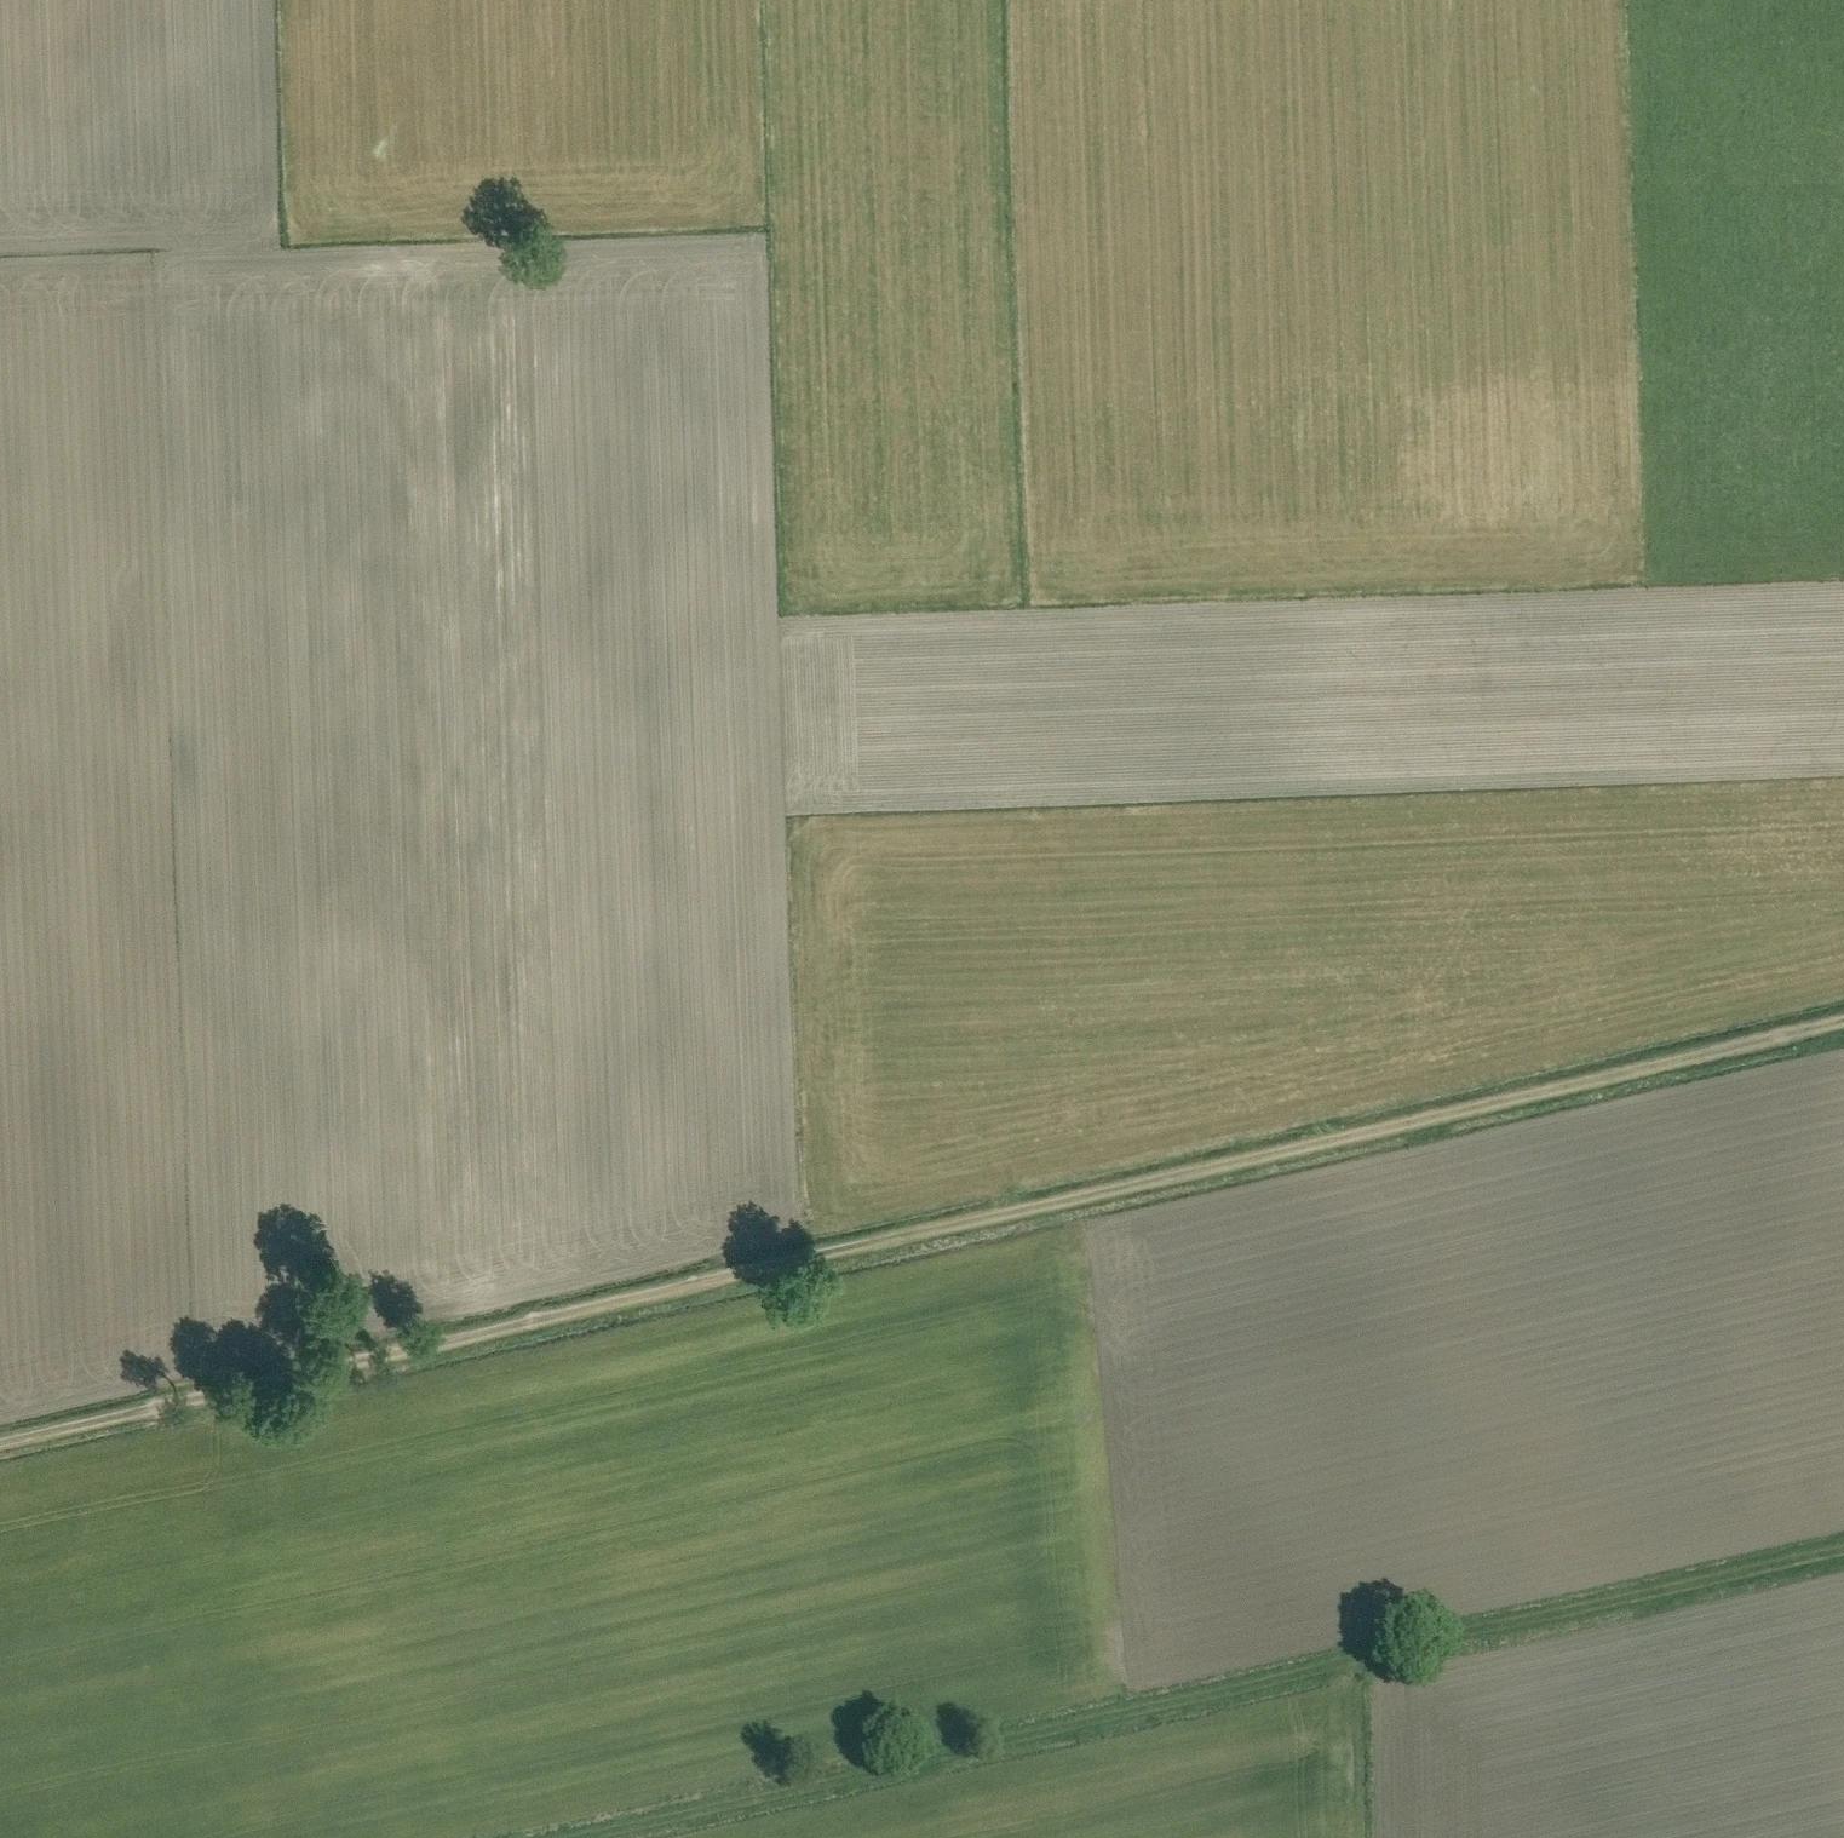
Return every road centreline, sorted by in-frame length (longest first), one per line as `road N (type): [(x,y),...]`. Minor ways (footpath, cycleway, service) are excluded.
road 1 (track): [(0,1444),(1843,1025)]
road 2 (track): [(582,1837),(1843,1544)]

